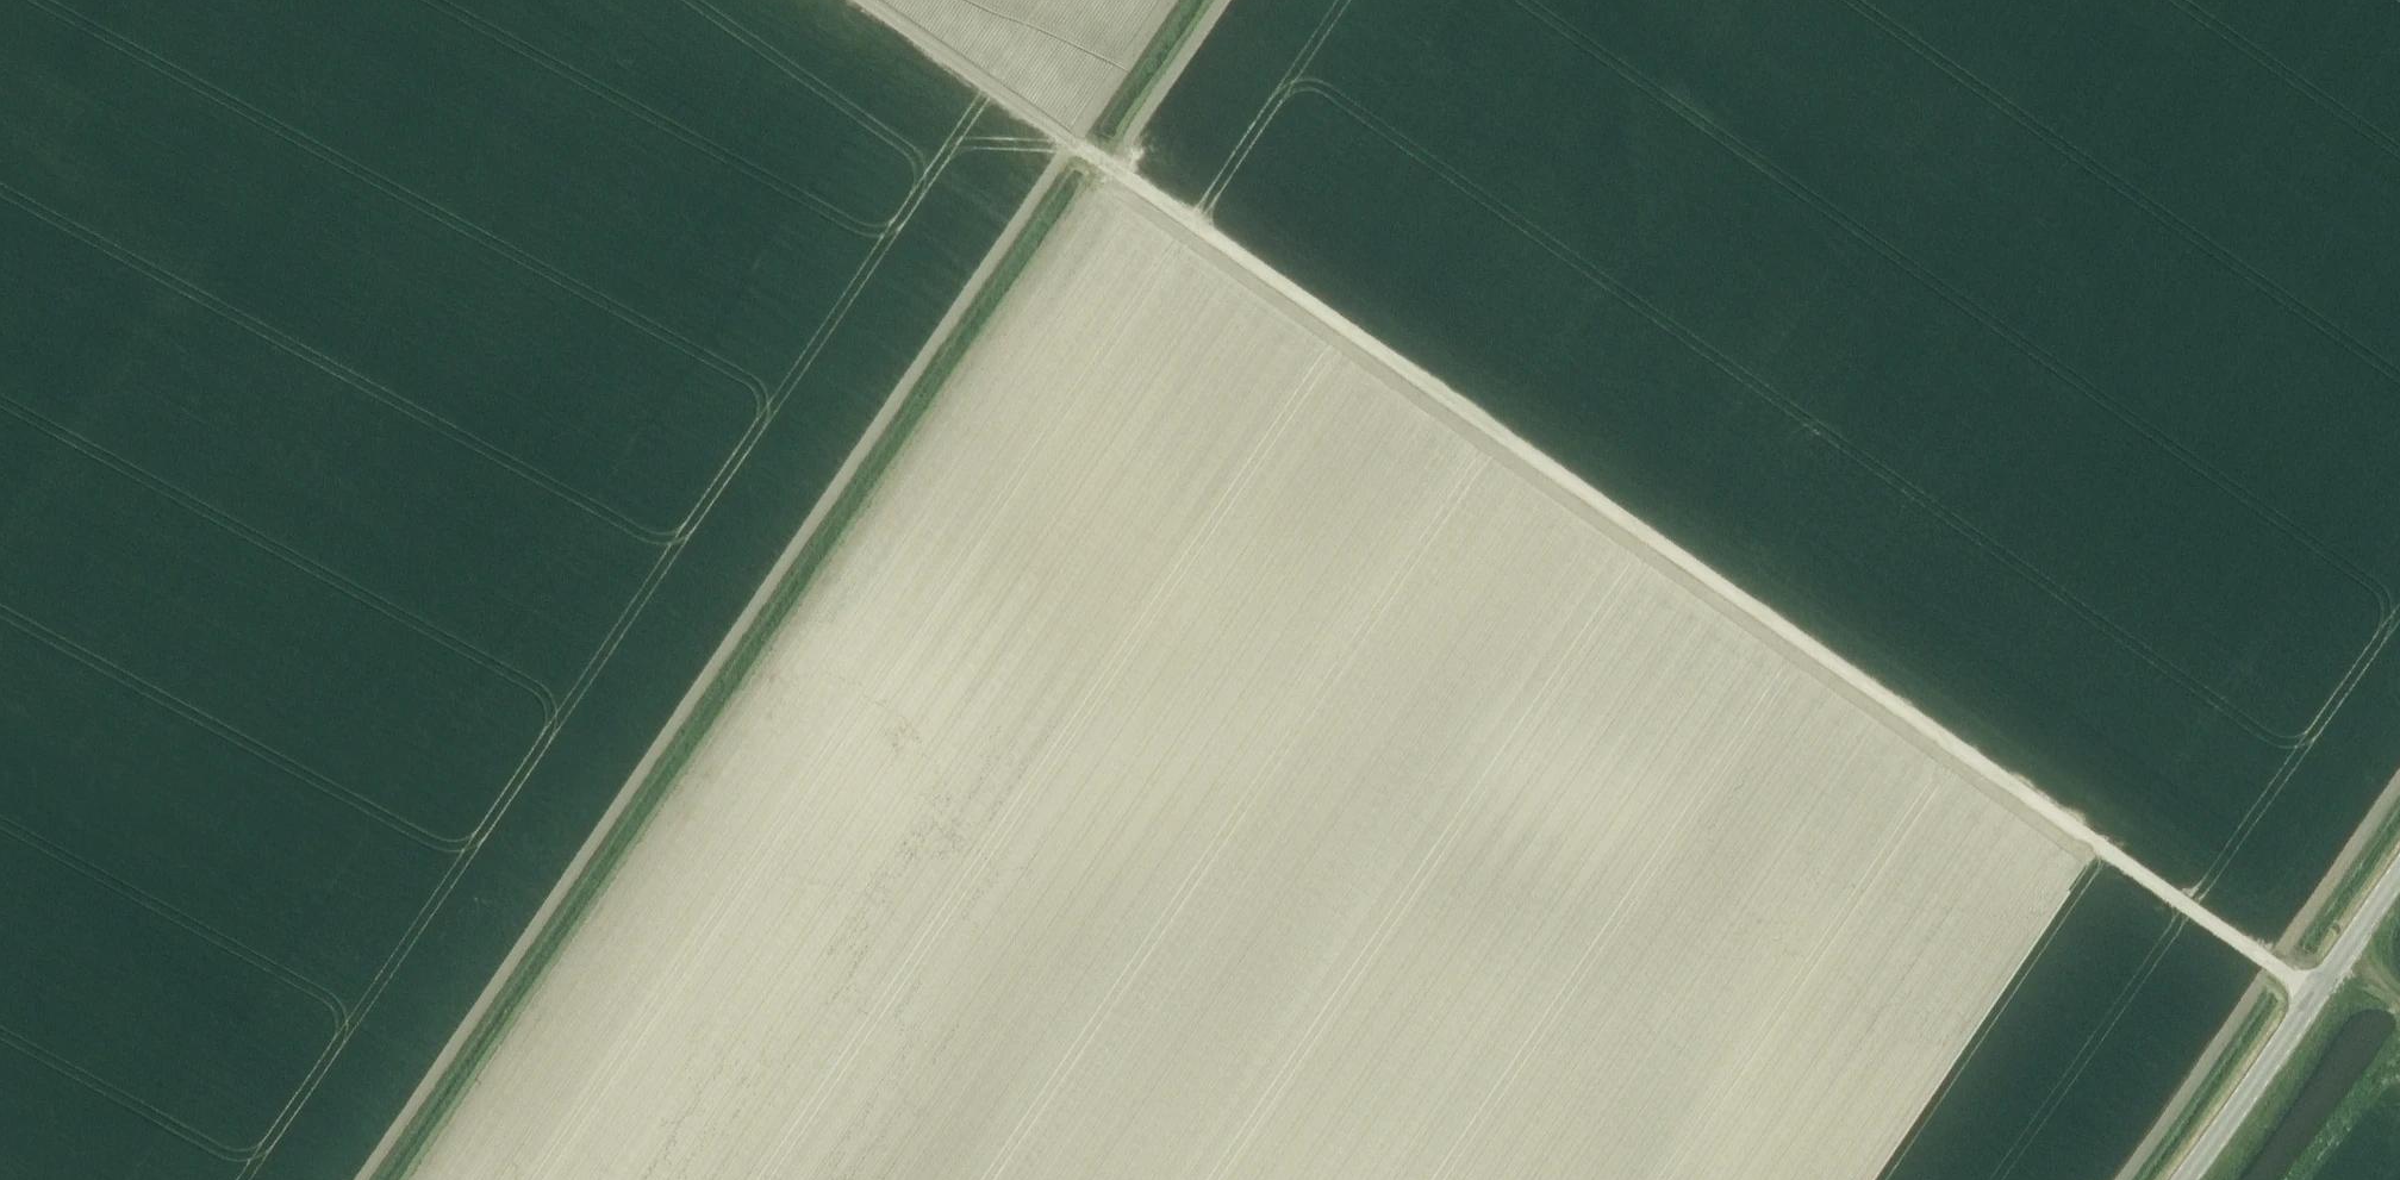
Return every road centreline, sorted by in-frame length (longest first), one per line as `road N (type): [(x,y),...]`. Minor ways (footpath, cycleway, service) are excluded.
road 1 (tertiary): [(2177,1179),(2399,874)]

